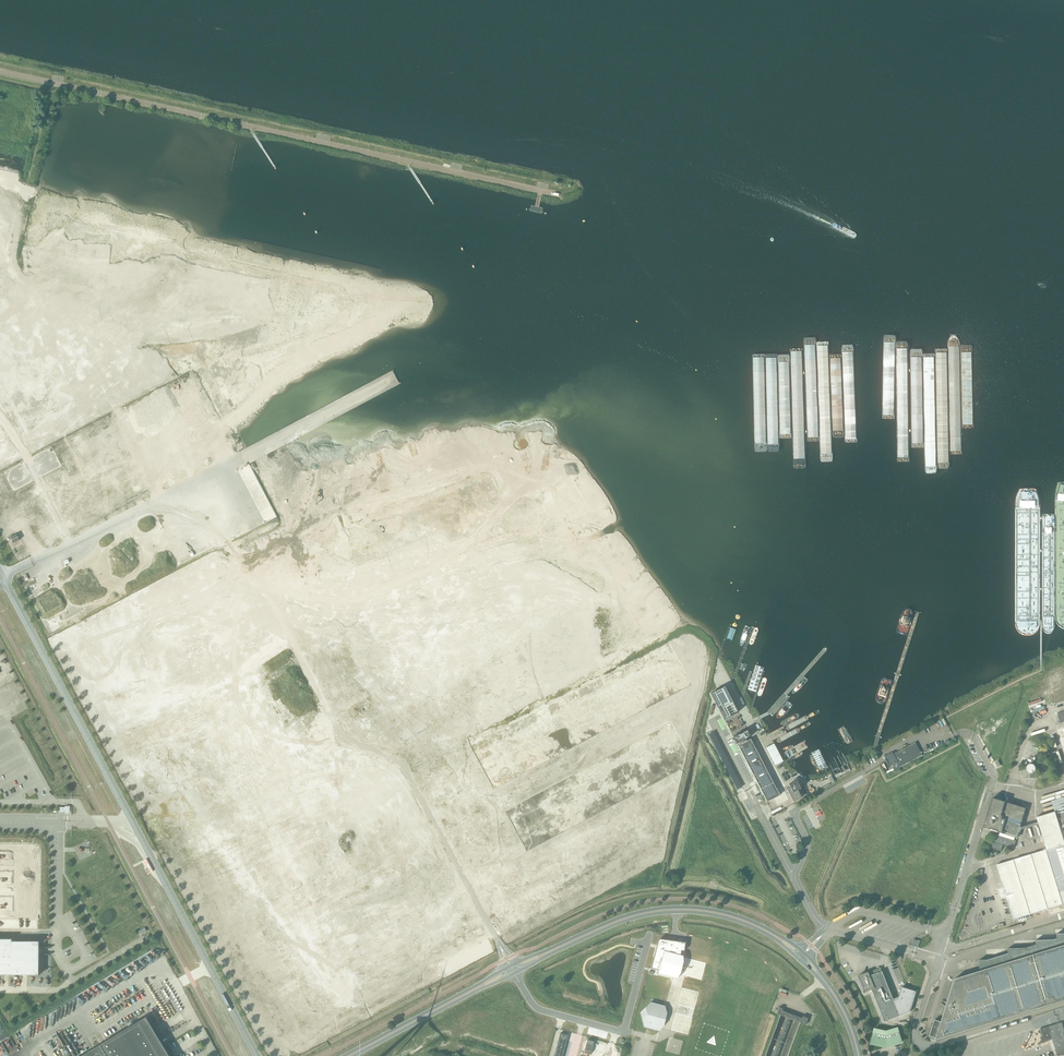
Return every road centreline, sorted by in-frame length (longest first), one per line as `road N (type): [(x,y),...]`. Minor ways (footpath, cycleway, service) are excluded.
road 1 (unclassified): [(0,71),(558,194)]
road 2 (unclassified): [(257,1055),(2,575)]
road 3 (tertiary): [(802,957),(723,914),(649,912),(512,969),(349,1055)]
road 4 (track): [(12,249),(55,84)]
road 5 (unclassified): [(802,957),(829,929),(913,953)]

